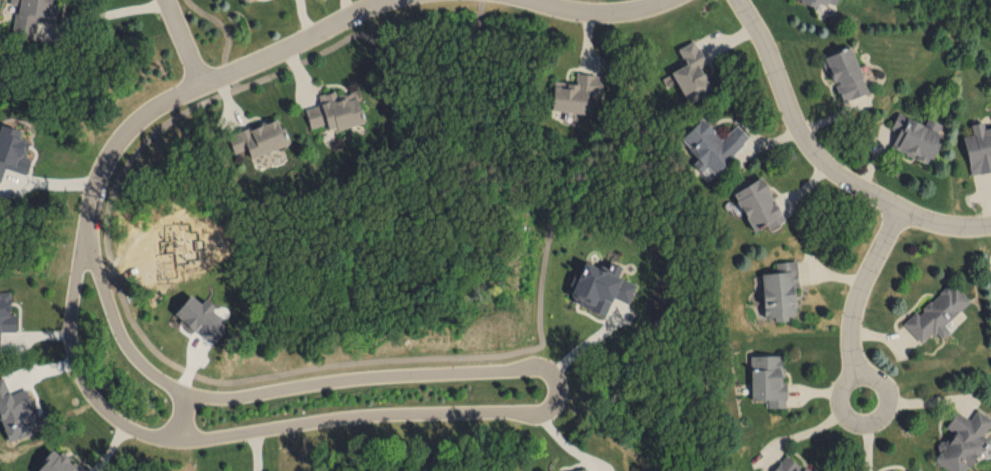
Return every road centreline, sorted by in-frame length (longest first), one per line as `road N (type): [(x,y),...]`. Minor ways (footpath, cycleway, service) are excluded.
road 1 (residential): [(87,242),(71,316),(77,361),(96,400),(144,432),(212,436),(357,413),(532,410),(555,394)]
road 2 (residential): [(555,394),(554,376),(538,366),(330,377),(209,397),(177,390),(128,346),(87,242)]
road 3 (residential): [(740,0),(765,39),(797,129),(827,167),(898,211),(958,231),(990,230)]
road 4 (residential): [(204,85),(149,110),(105,154),(90,191),(87,242)]
road 5 (residential): [(397,0),(204,85)]
road 6 (residential): [(898,211),(853,317),(858,380)]
road 7 (residential): [(674,0),(615,15),(525,0)]
road 8 (residential): [(858,380),(842,396),(844,413),(872,426),(885,417),(888,395),(879,383),(858,380)]

